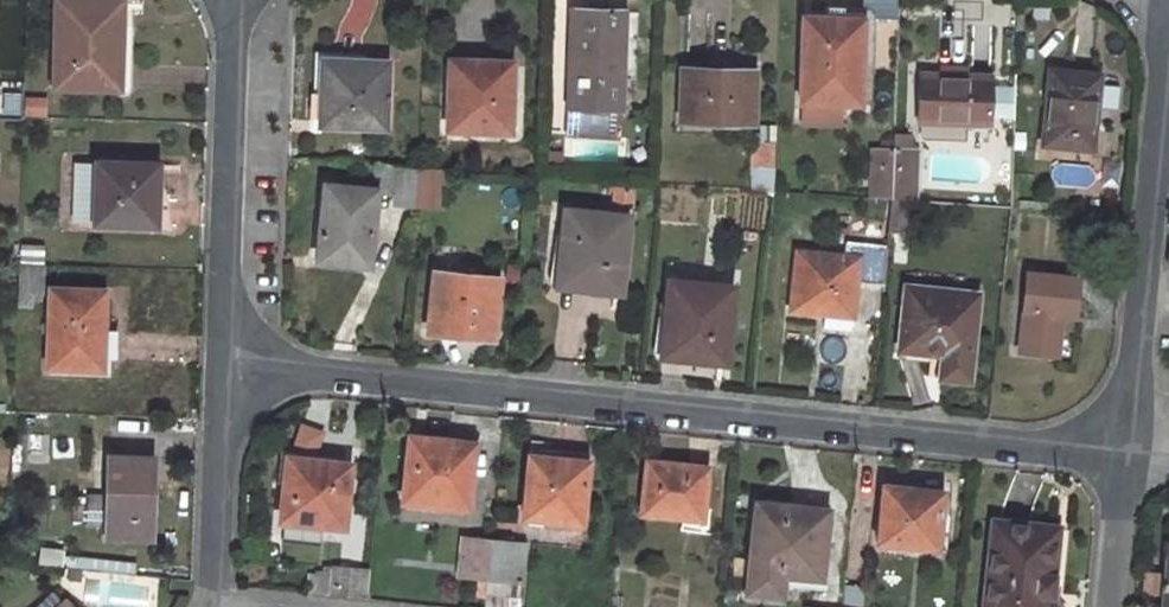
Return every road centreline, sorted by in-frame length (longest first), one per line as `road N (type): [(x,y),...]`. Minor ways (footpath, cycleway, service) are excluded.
road 1 (residential): [(238,368),(1126,452)]
road 2 (residential): [(1126,452),(1168,16)]
road 3 (residential): [(238,368),(246,0)]
road 4 (residential): [(221,596),(238,368)]
road 5 (residential): [(1111,606),(1126,452)]

